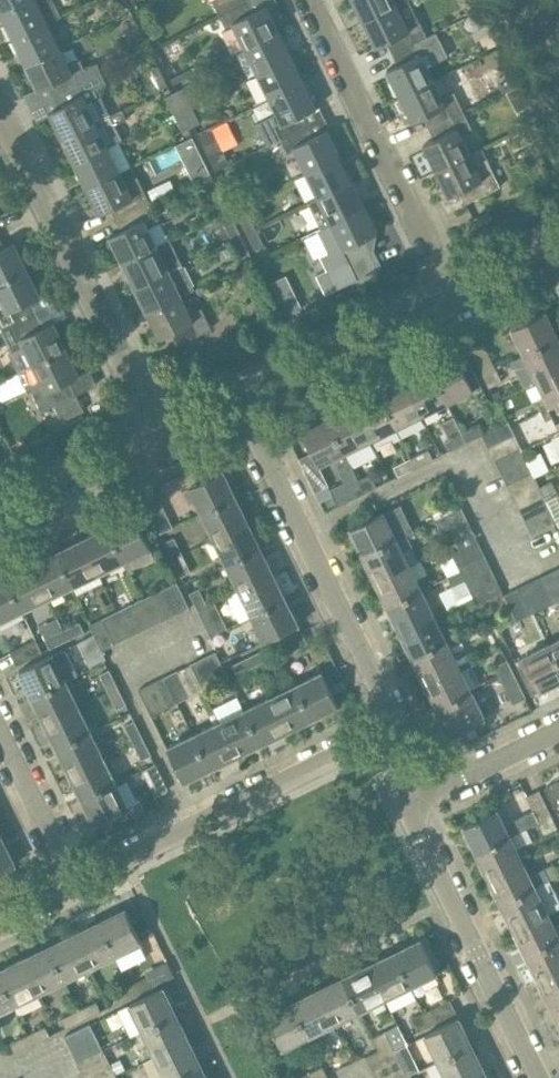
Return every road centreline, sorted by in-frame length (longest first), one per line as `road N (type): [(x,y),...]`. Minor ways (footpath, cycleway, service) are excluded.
road 1 (residential): [(160,439),(0,111)]
road 2 (residential): [(75,884),(394,734)]
road 3 (residential): [(455,295),(310,0)]
road 4 (residential): [(308,536),(477,458),(530,567)]
road 5 (unclassified): [(536,1077),(411,798)]
road 6 (unclassified): [(241,401),(455,295)]
road 7 (unclassified): [(394,734),(308,536)]
road 8 (residential): [(0,516),(160,439)]
road 9 (residential): [(75,884),(0,729)]
road 10 (residential): [(411,798),(558,728)]
road 11 (unclassified): [(308,536),(241,401)]

